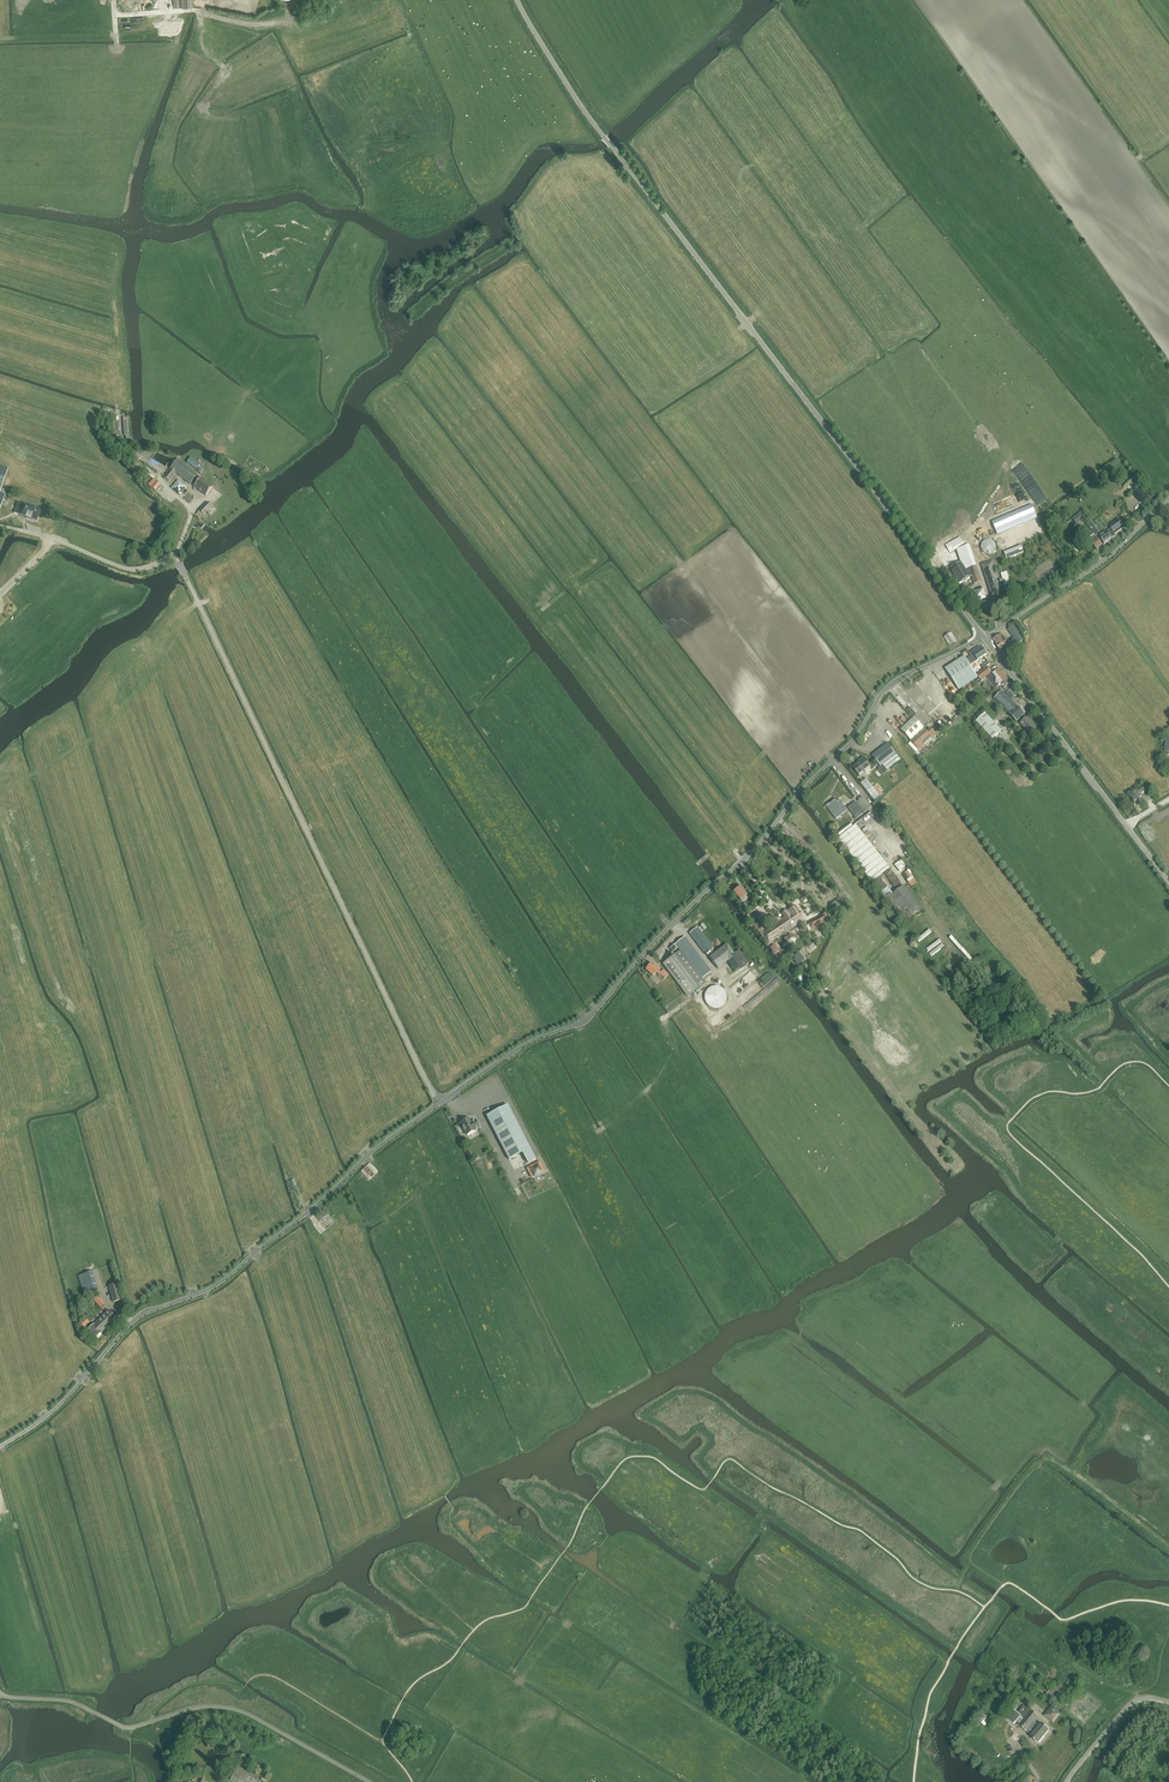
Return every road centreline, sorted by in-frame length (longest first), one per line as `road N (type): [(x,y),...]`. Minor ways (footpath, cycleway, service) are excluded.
road 1 (unclassified): [(0,1447),(64,1401),(135,1319),(222,1282),(389,1139),(521,1049),(585,1023),(853,744),(889,687),(986,638)]
road 2 (tertiary): [(986,638),(573,96),(517,0)]
road 3 (track): [(958,1592),(967,1553),(1048,1456),(1168,1551)]
road 4 (tertiary): [(1168,883),(986,638)]
road 5 (track): [(214,598),(166,629),(162,663),(98,736),(0,794)]
road 6 (unclassified): [(986,638),(1089,574),(1168,501)]
road 7 (track): [(560,1558),(585,1574),(592,1591),(522,1679)]
road 8 (track): [(419,1781),(455,1728),(509,1704),(522,1679)]

